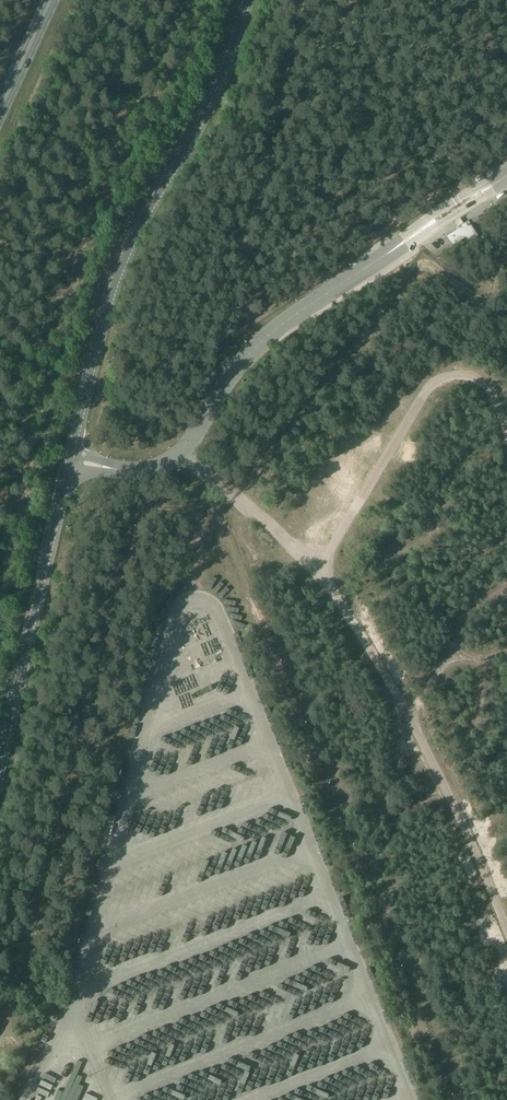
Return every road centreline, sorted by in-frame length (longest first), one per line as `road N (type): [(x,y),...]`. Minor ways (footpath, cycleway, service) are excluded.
road 1 (unclassified): [(0,768),(100,312),(141,215),(223,67),(242,0)]
road 2 (primary): [(50,0),(0,110)]

